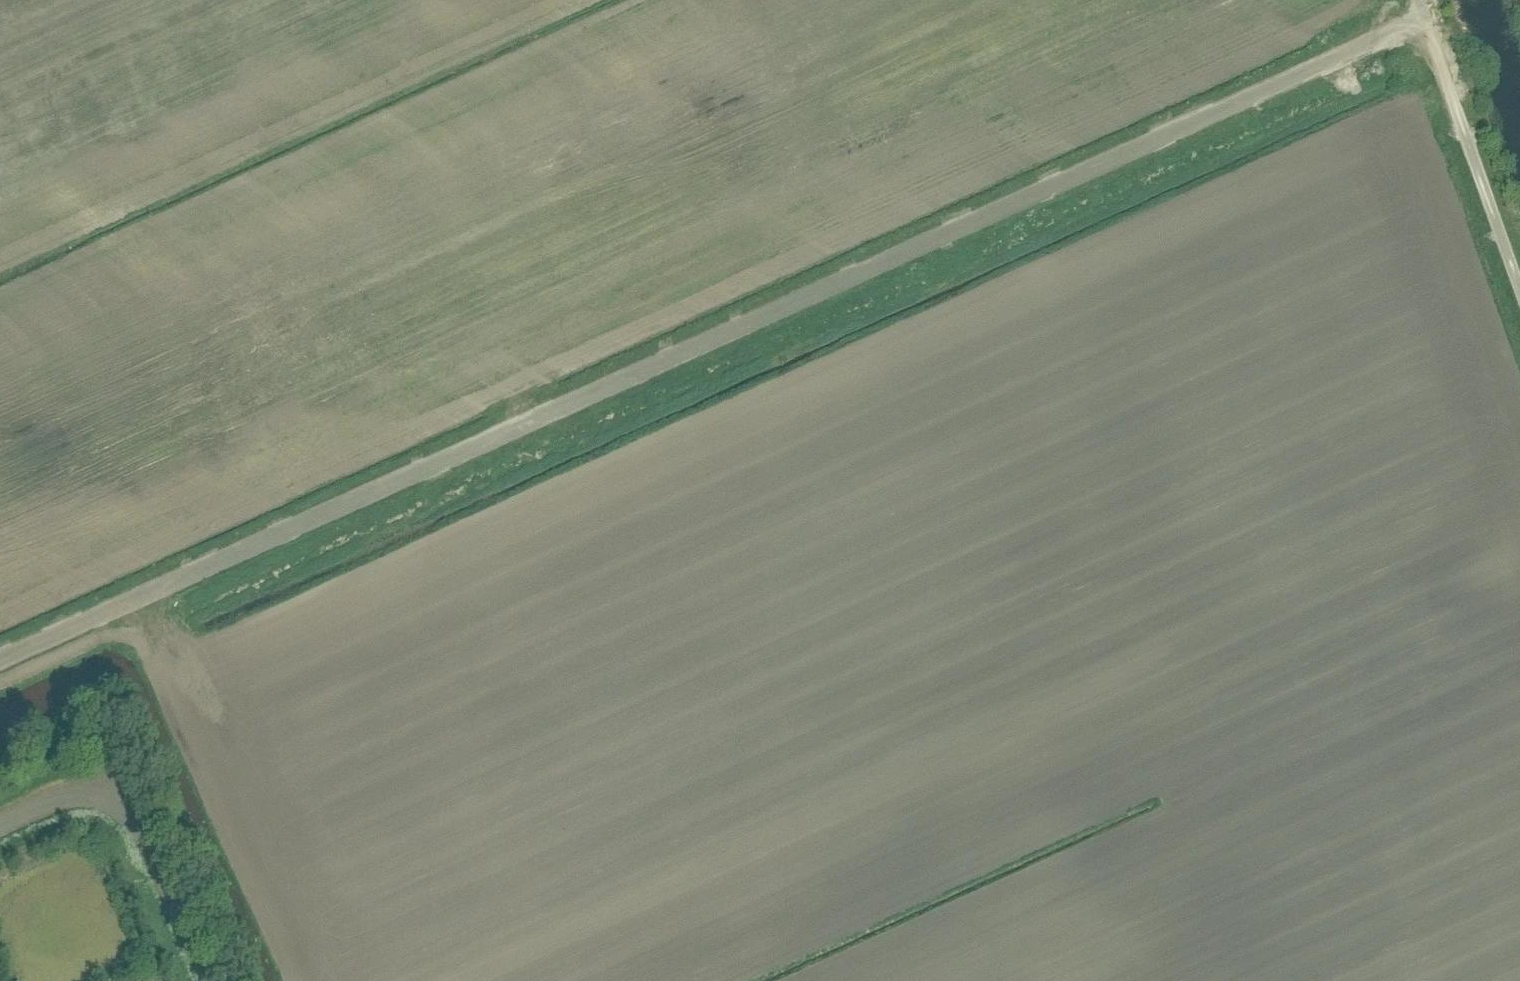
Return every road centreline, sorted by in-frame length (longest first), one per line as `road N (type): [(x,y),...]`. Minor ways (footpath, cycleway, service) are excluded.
road 1 (unclassified): [(0,663),(1425,21)]
road 2 (unclassified): [(1519,290),(1425,21)]

